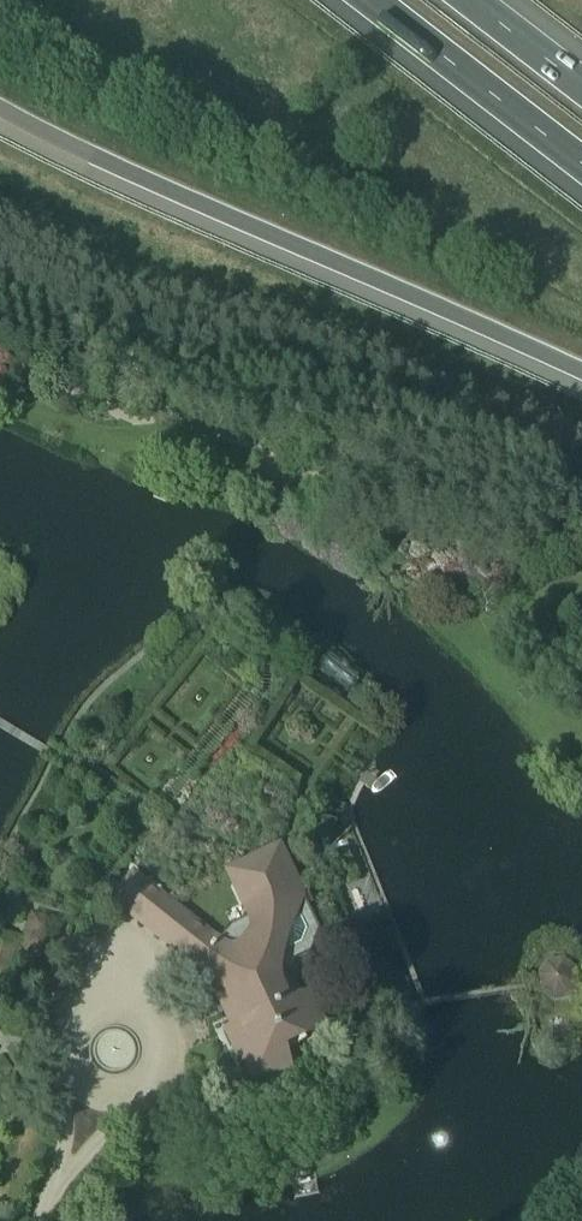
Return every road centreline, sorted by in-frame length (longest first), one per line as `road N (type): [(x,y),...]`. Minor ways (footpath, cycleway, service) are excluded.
road 1 (motorway): [(0,109),(581,370)]
road 2 (motorway): [(370,0),(581,164)]
road 3 (motorway): [(581,89),(466,0)]

